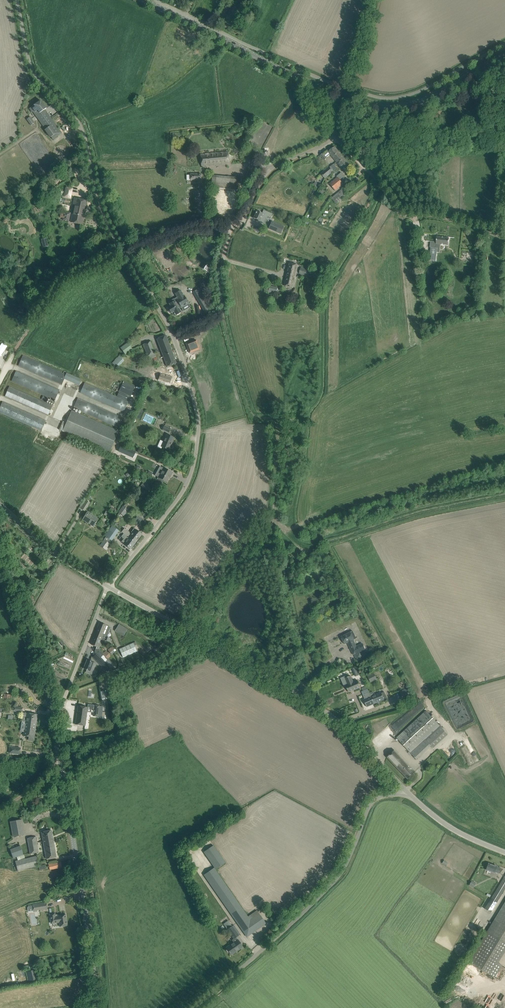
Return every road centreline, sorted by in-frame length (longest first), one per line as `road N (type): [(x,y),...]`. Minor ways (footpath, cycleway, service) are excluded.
road 1 (tertiary): [(97,1007),(53,713),(0,538)]
road 2 (unclassified): [(108,587),(187,484),(199,425),(180,352),(125,255)]
road 3 (unclassified): [(404,791),(315,706),(108,587)]
road 4 (unclassified): [(191,1007),(326,888),(372,799),(404,791)]
road 5 (unclassified): [(125,255),(102,210),(82,127),(32,68),(16,0)]
road 6 (track): [(270,516),(280,430),(272,418),(252,415),(224,317),(221,265)]
road 7 (track): [(504,496),(420,512),(309,549),(270,516)]
road 8 (secondary): [(143,0),(340,95)]
road 9 (track): [(0,380),(63,281),(125,255)]
road 10 (secondary): [(340,95),(377,107),(408,106),(504,52)]
road 11 (track): [(176,626),(270,516)]
road 12 (unclassified): [(232,225),(270,168),(336,139)]
road 13 (track): [(413,218),(495,231),(504,179)]
road 14 (unclassified): [(108,587),(0,510)]
road 15 (unclassified): [(504,854),(431,817),(404,791)]

